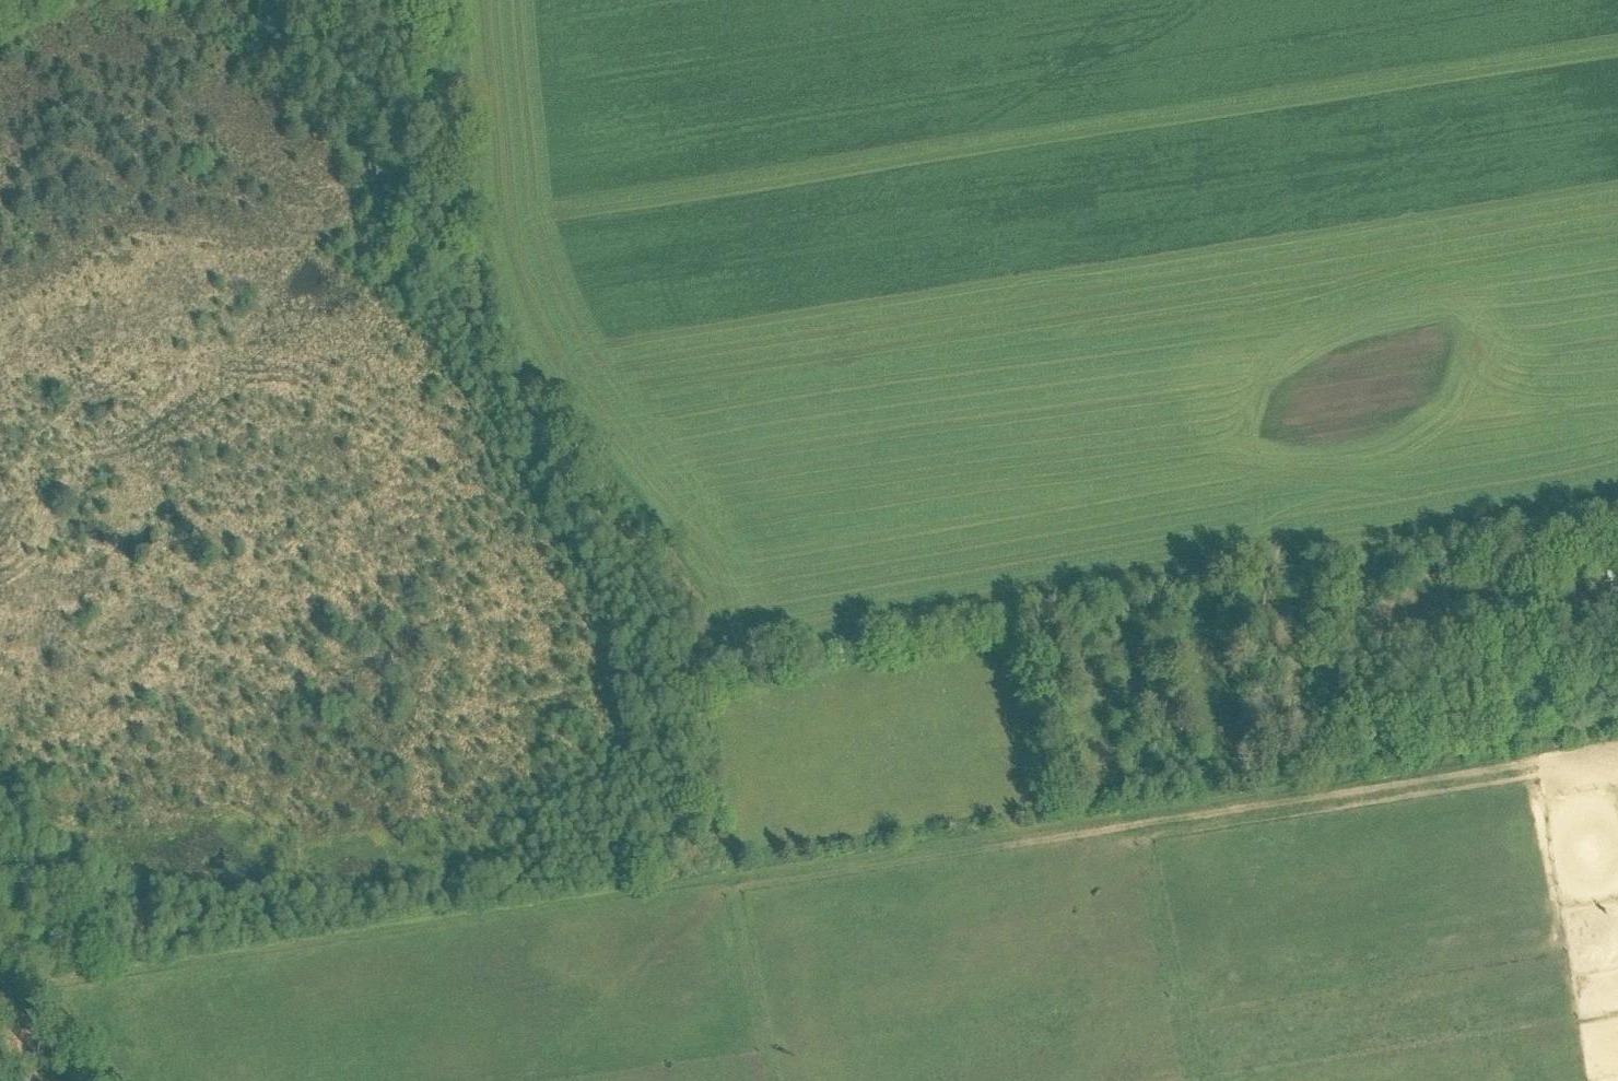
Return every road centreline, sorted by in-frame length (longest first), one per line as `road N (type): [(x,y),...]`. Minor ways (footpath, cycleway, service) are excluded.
road 1 (track): [(90,1080),(0,961)]

